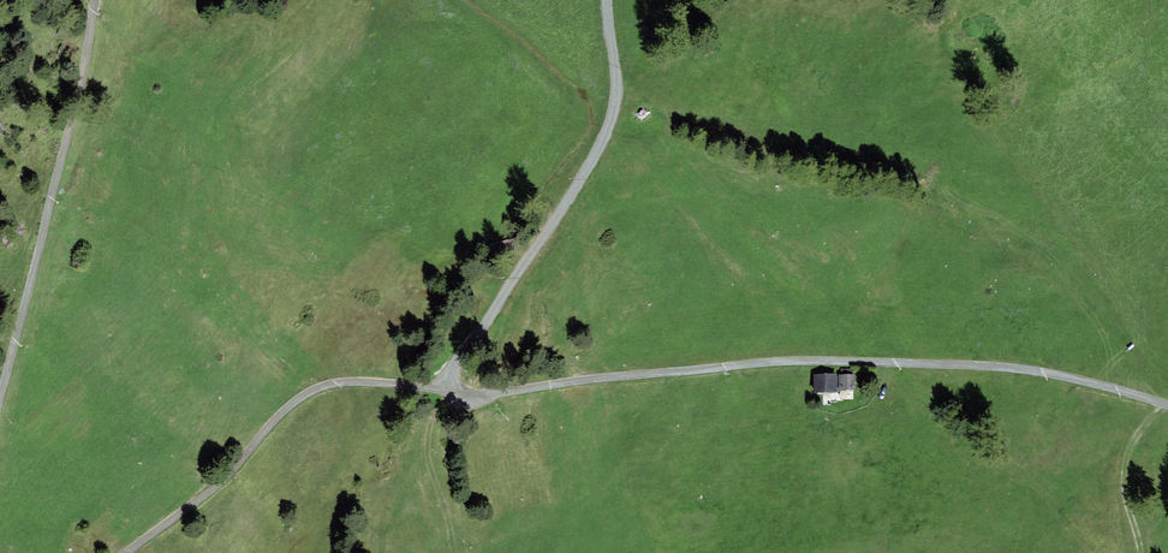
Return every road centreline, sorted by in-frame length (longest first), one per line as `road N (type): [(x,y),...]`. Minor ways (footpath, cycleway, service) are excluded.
road 1 (track): [(127,552),(181,516),(290,407),(338,374),(587,387),(837,362),(1167,387)]
road 2 (track): [(444,378),(582,181),(611,123),(620,89),(608,0)]
road 3 (track): [(94,0),(87,54),(0,349)]

